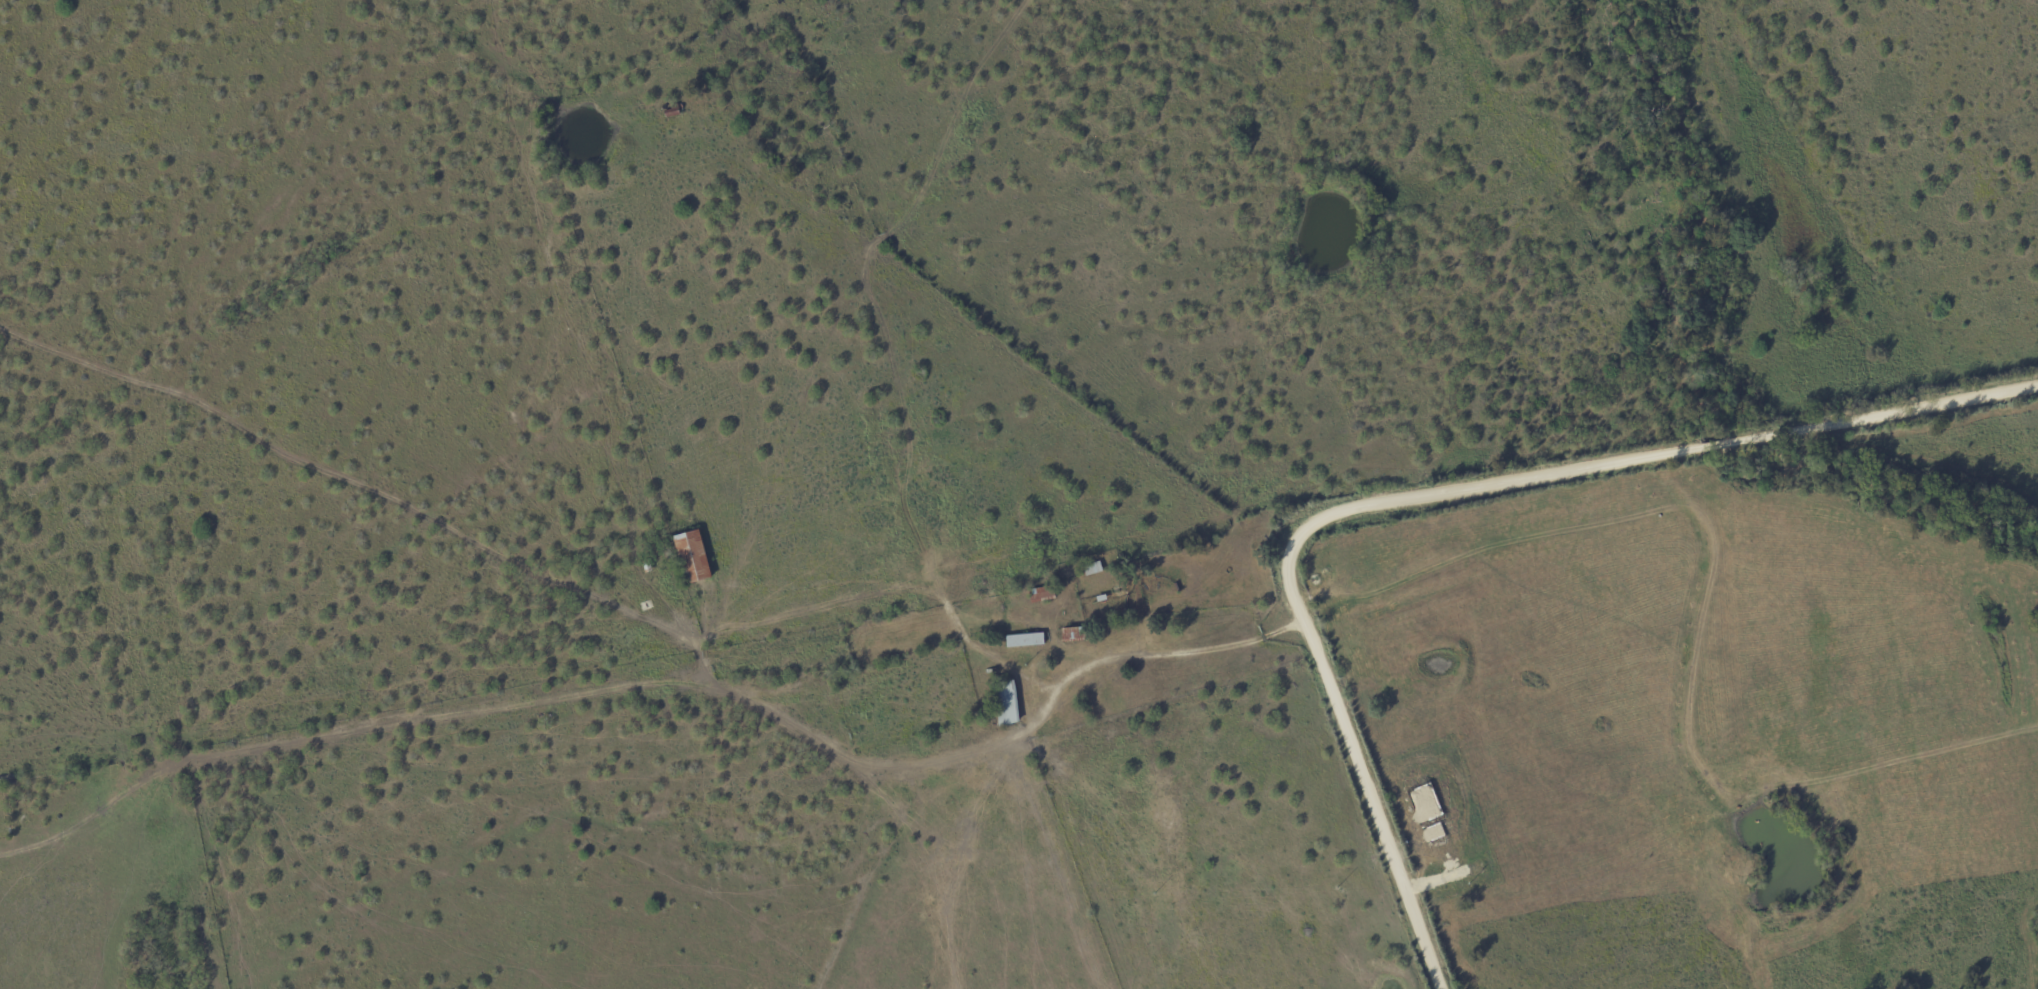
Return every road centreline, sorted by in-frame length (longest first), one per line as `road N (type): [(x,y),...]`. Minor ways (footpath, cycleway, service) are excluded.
road 1 (residential): [(1438,988),(1291,591),(1289,570),(1302,538),(1331,520),(2037,389)]

